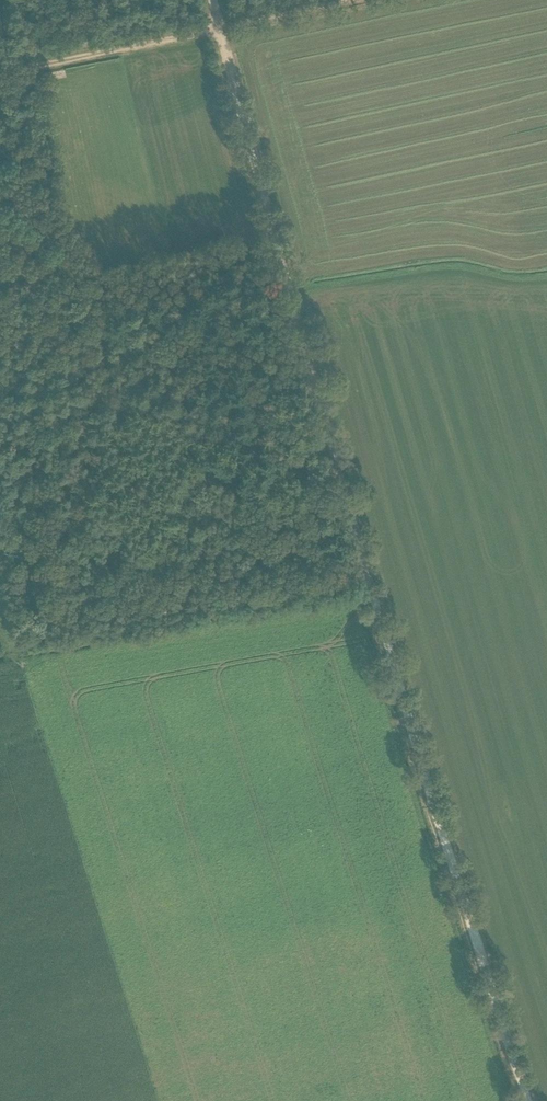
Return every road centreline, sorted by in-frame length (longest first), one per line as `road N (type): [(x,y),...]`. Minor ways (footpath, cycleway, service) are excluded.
road 1 (track): [(529,1100),(431,800),(219,32)]
road 2 (track): [(364,0),(0,75)]

